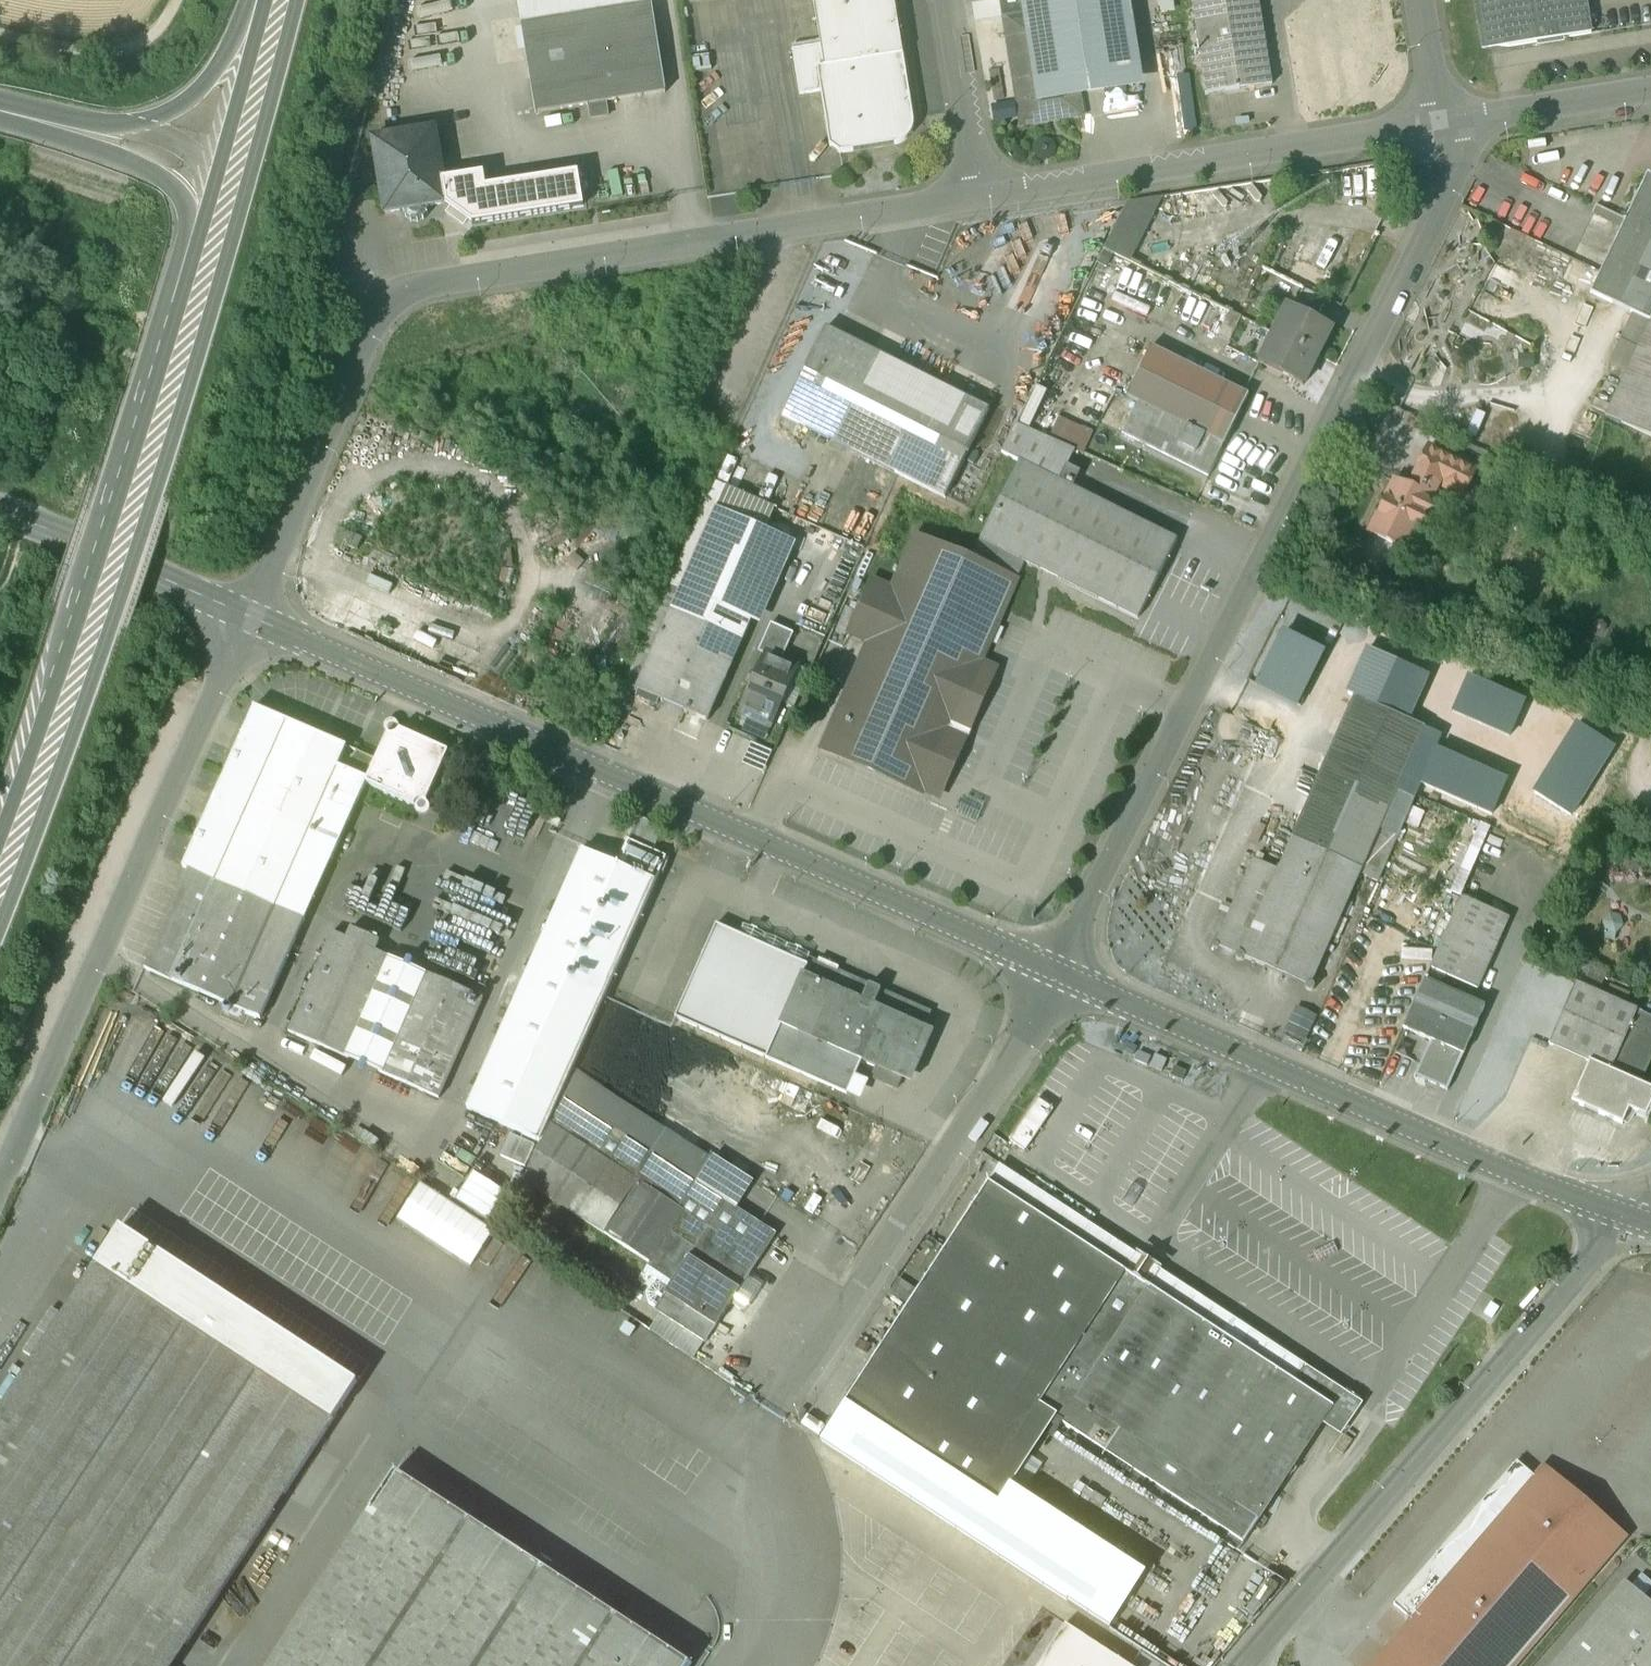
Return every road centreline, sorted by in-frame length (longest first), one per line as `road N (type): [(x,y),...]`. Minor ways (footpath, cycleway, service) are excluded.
road 1 (unclassified): [(251,618),(291,533),(359,325),(385,300),(981,196)]
road 2 (residential): [(1047,971),(1423,229),(1443,177),(1443,124)]
road 3 (residential): [(1047,971),(251,618)]
road 4 (trunk): [(207,248),(94,611),(0,875)]
road 5 (residential): [(251,618),(0,1193)]
road 6 (residential): [(1629,1221),(1068,981)]
road 7 (unclassified): [(1629,1221),(1247,1665)]
road 8 (residential): [(773,1411),(1068,981)]
road 9 (unclassified): [(981,196),(1443,124)]
road 10 (trunk): [(272,18),(203,94),(154,123),(109,128),(0,105)]
road 11 (residential): [(251,618),(97,547),(0,513)]
road 12 (trunk): [(0,121),(170,176),(189,193),(207,248)]
road 13 (trunk): [(272,18),(207,248)]
road 14 (unclassified): [(1443,124),(1650,89)]
road 15 (track): [(0,33),(99,52),(137,50),(179,0)]
road 16 (unclassified): [(949,0),(981,196)]
road 17 (residential): [(1423,0),(1443,124)]

